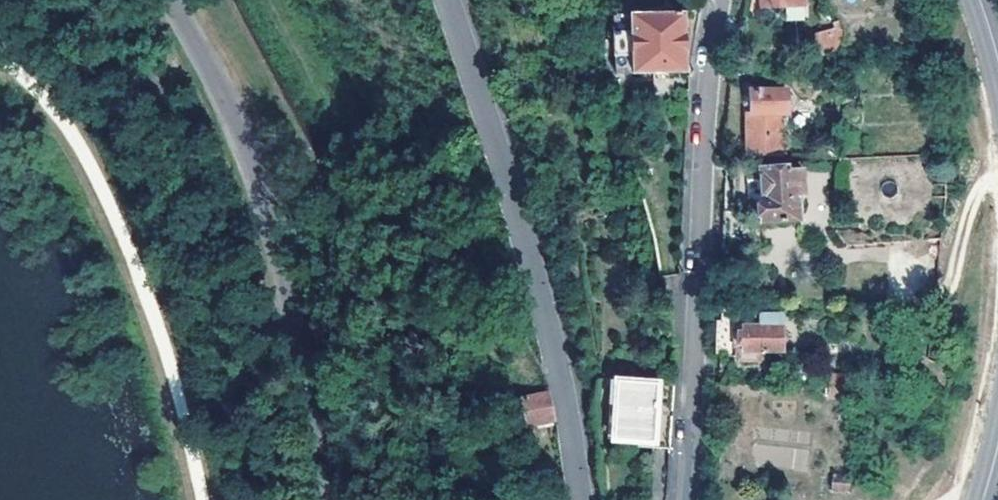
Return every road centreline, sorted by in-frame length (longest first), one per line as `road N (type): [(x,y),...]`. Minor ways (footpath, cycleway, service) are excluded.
road 1 (tertiary): [(304,499),(280,270),(256,173),(224,93),(172,0)]
road 2 (tertiary): [(580,499),(556,360),(452,0)]
road 3 (residential): [(687,499),(720,0)]

